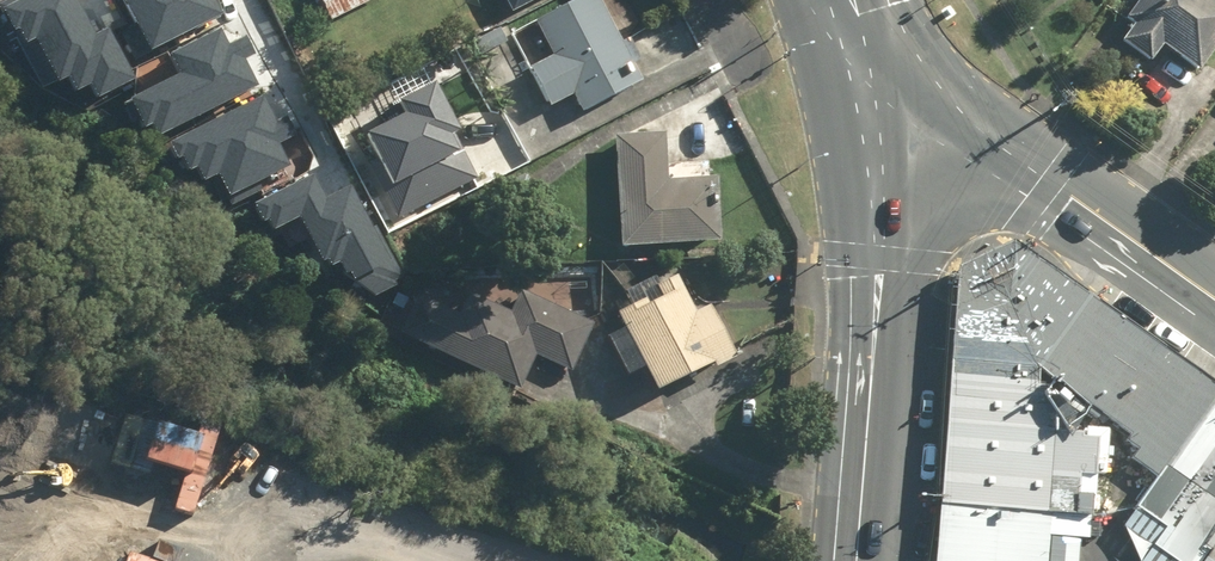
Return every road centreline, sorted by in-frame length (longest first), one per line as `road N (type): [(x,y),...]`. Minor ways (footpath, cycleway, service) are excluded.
road 1 (secondary): [(867,71),(883,257),(858,560)]
road 2 (secondary): [(867,71),(1052,184),(1214,299)]

